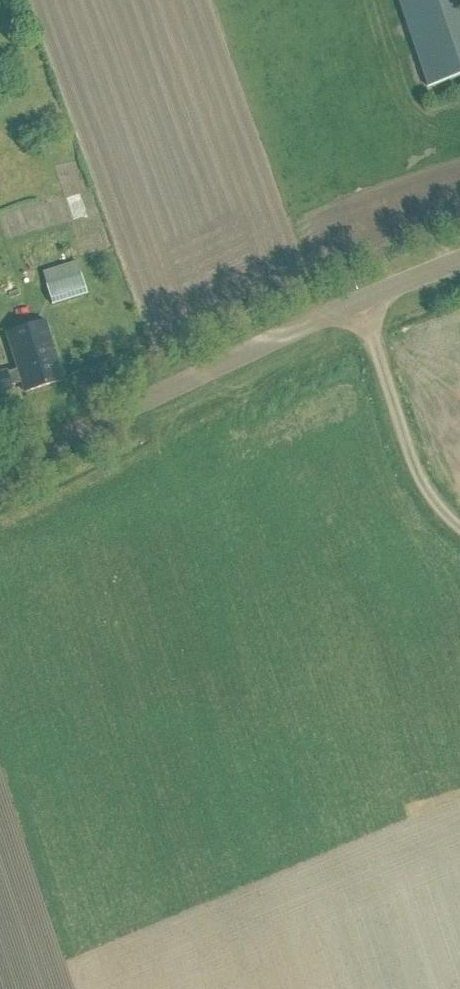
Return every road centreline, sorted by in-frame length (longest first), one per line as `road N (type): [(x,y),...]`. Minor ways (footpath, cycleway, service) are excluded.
road 1 (unclassified): [(0,465),(360,302)]
road 2 (unclassified): [(459,535),(425,495),(360,302)]

